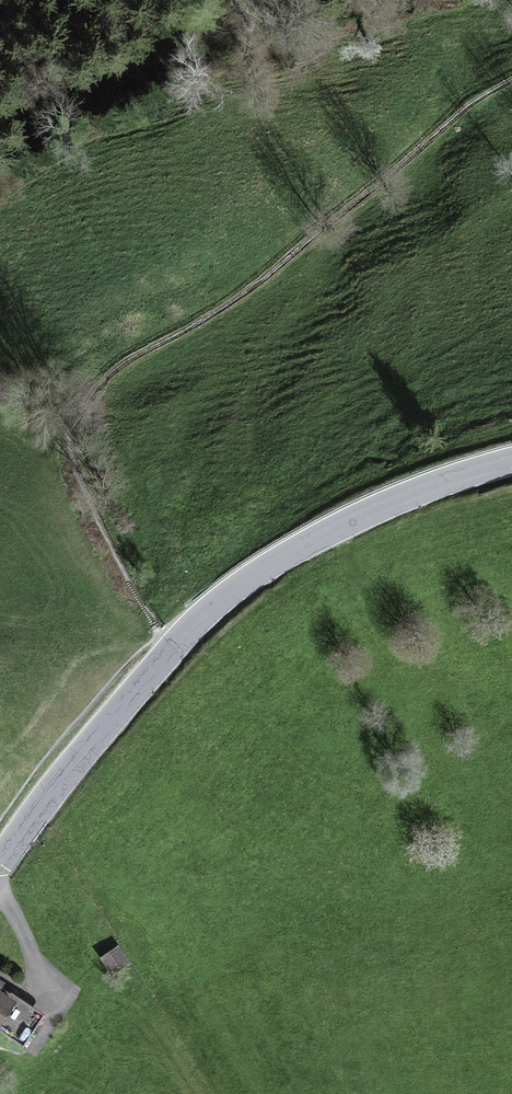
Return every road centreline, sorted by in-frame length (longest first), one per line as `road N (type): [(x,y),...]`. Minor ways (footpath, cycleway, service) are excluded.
road 1 (tertiary): [(175,644),(283,556),(412,493),(511,461)]
road 2 (tertiary): [(0,864),(175,644)]
road 3 (track): [(0,121),(221,36)]

